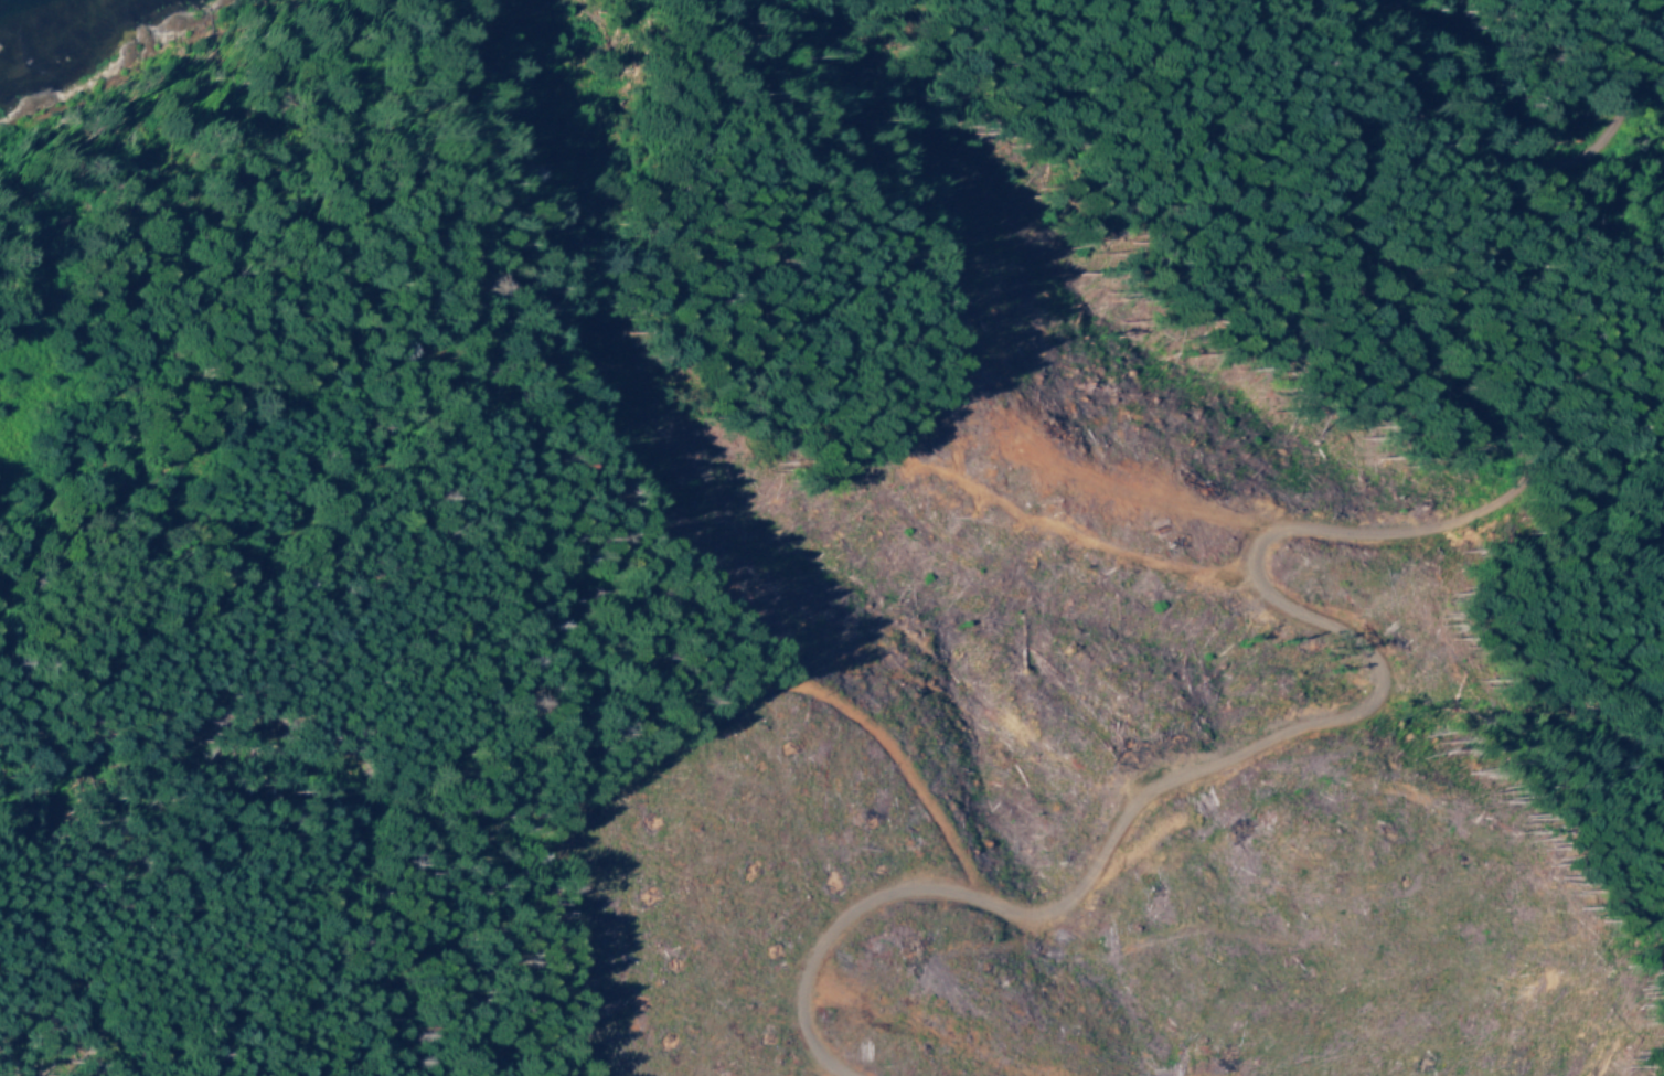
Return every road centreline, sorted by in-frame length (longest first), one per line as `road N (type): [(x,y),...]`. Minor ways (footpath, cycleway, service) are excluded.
road 1 (residential): [(1025,1075),(881,992),(881,940),(964,862),(1204,875),(1406,700),(1366,596),(1373,531),(1548,504),(1568,486),(1574,401),(1418,245),(1379,153),(1399,102),(1490,75),(1645,121),(1663,97)]

